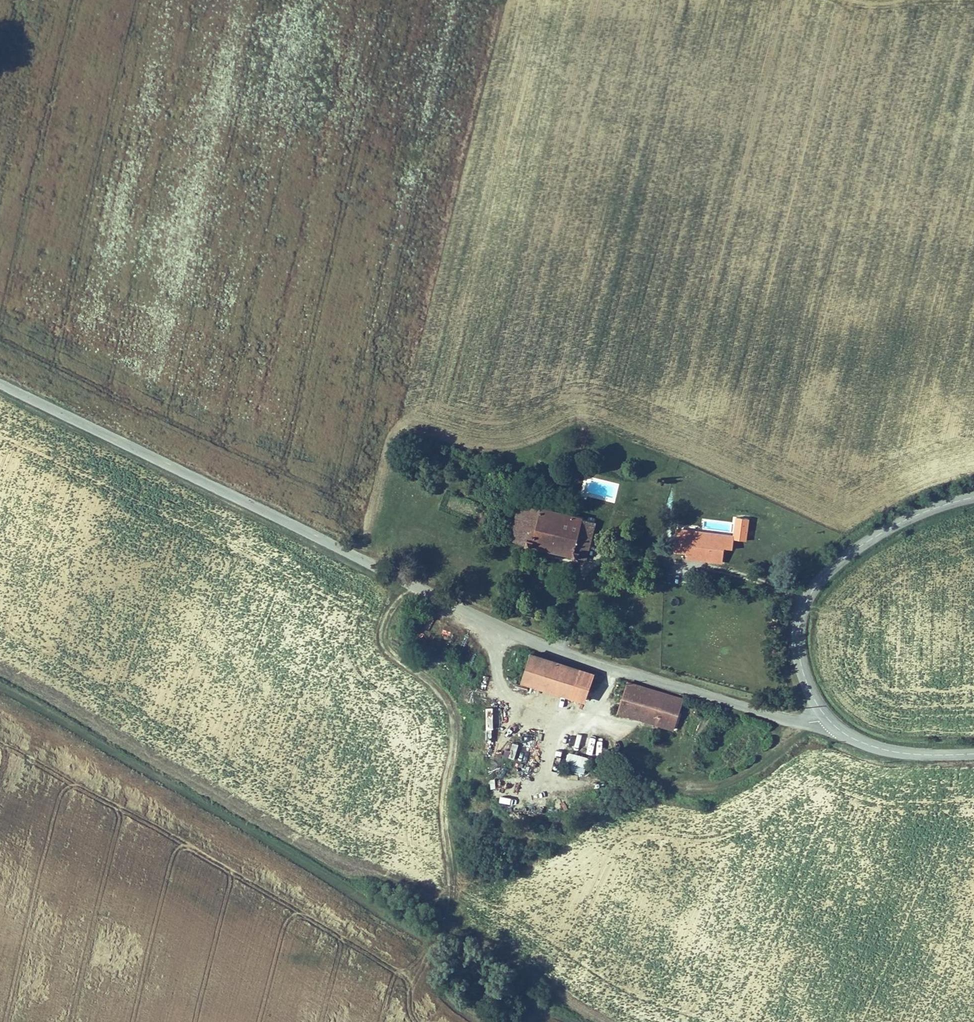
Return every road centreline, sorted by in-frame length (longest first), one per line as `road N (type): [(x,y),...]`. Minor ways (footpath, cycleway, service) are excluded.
road 1 (tertiary): [(0,385),(560,651),(771,717),(827,717)]
road 2 (tertiary): [(827,717),(799,652),(801,614),(815,587),(886,530),(973,497)]
road 3 (tertiary): [(973,753),(880,749),(827,717)]

